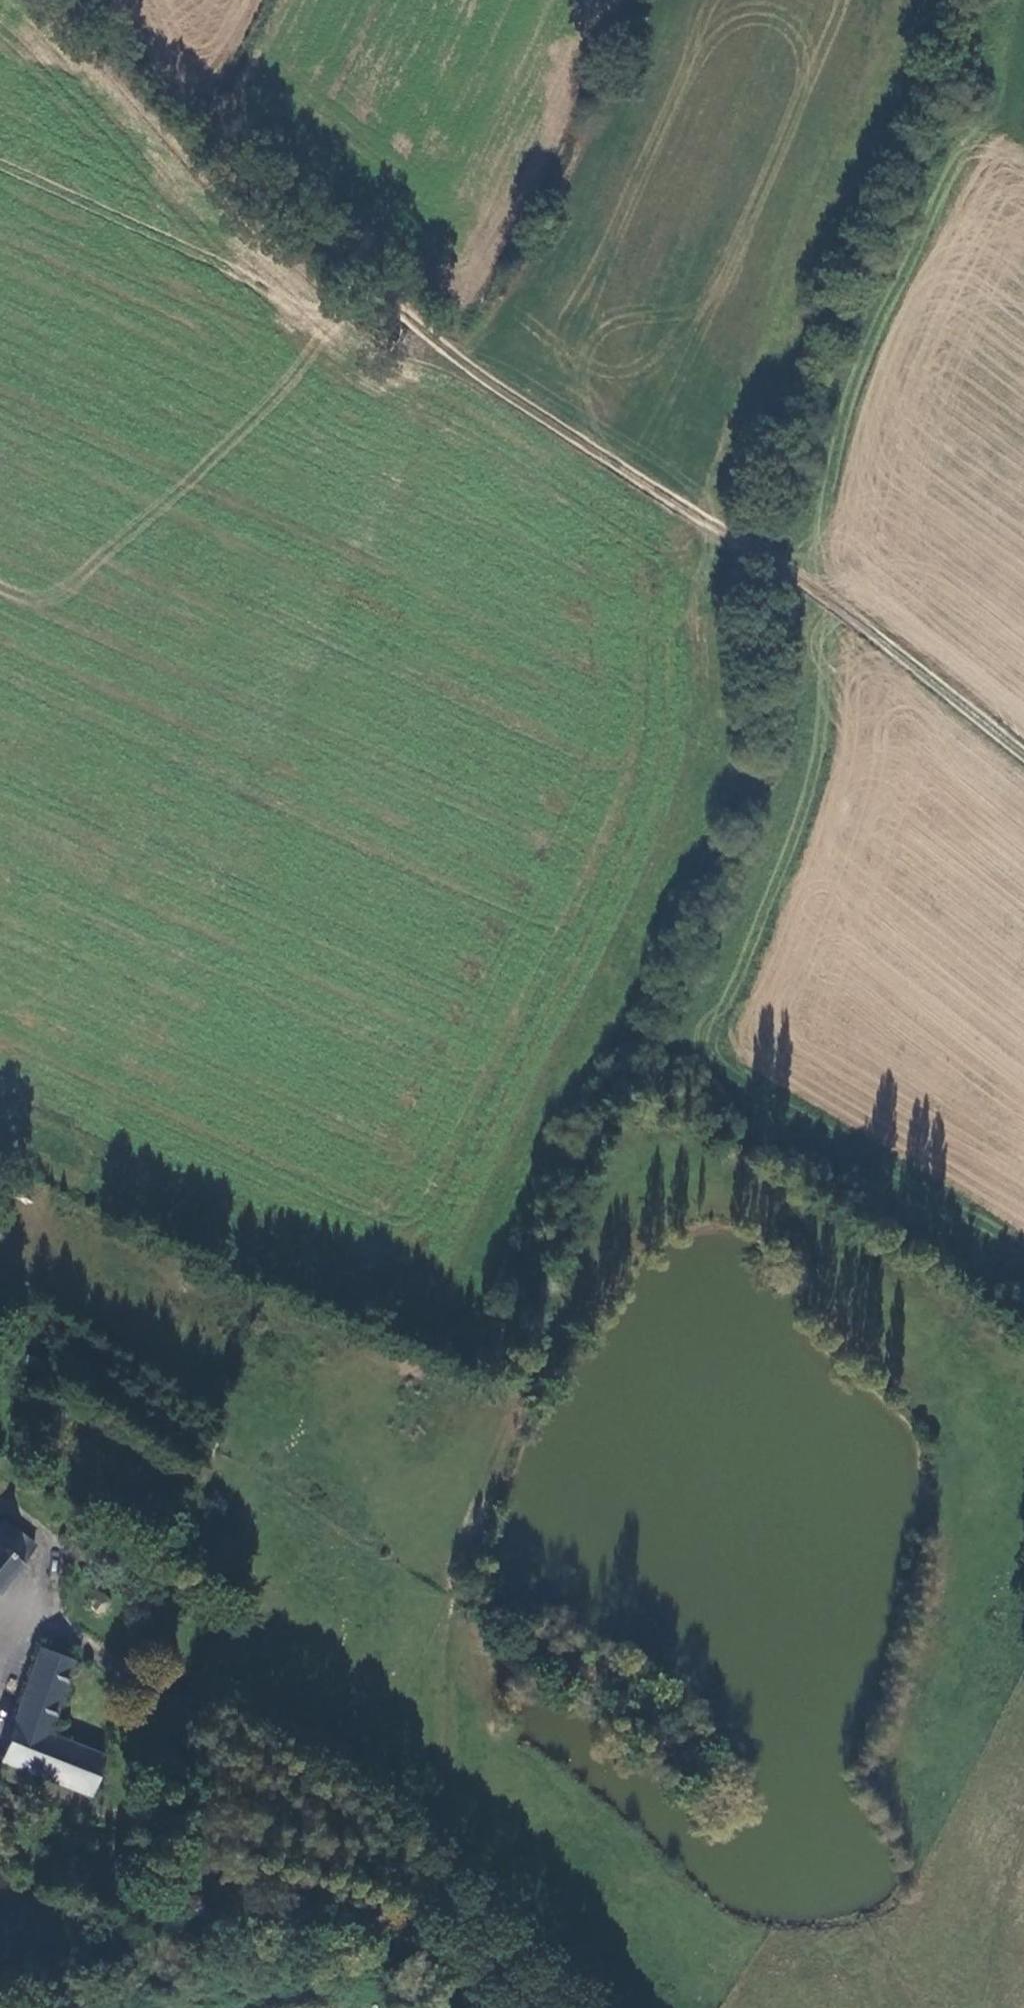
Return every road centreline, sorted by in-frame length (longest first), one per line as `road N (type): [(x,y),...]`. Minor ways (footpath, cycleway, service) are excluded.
road 1 (unclassified): [(503,2007),(418,1899)]

